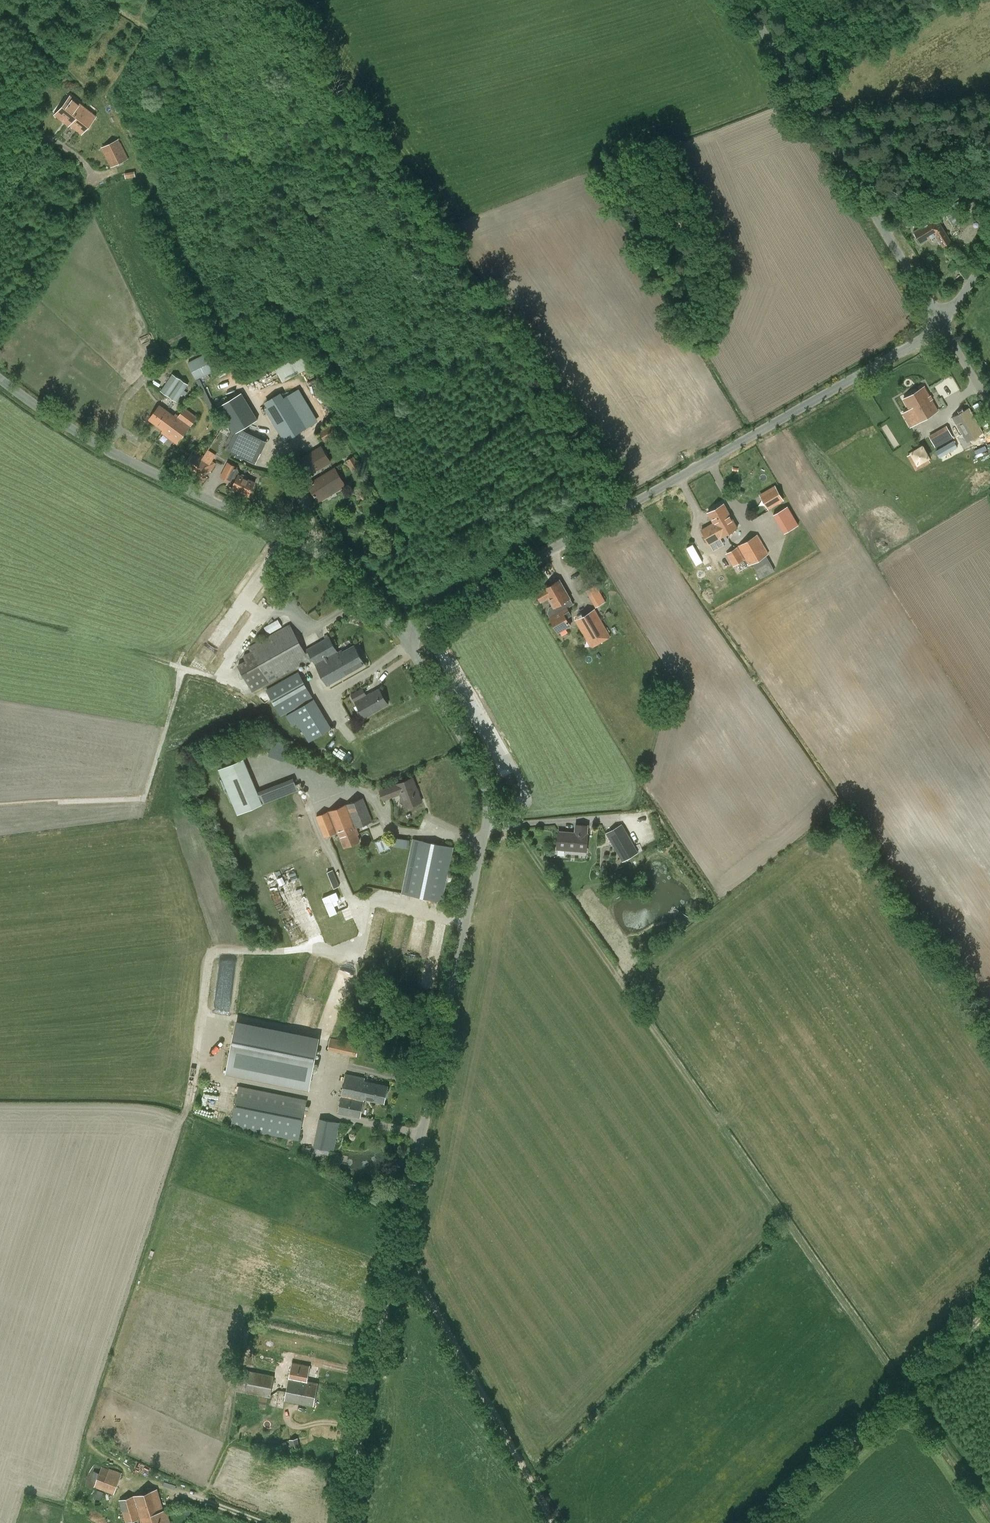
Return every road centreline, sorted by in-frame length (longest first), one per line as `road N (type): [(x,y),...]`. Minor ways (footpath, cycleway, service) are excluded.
road 1 (tertiary): [(343,1522),(486,806),(468,750),(403,635)]
road 2 (tertiary): [(941,325),(403,635)]
road 3 (tertiary): [(403,635),(324,551),(97,443),(0,377)]
road 4 (tertiary): [(941,325),(746,0)]
road 5 (track): [(553,1522),(398,1247)]
road 6 (track): [(904,1388),(759,1522)]
road 7 (track): [(821,124),(989,118)]
road 8 (track): [(904,1388),(989,1506)]

